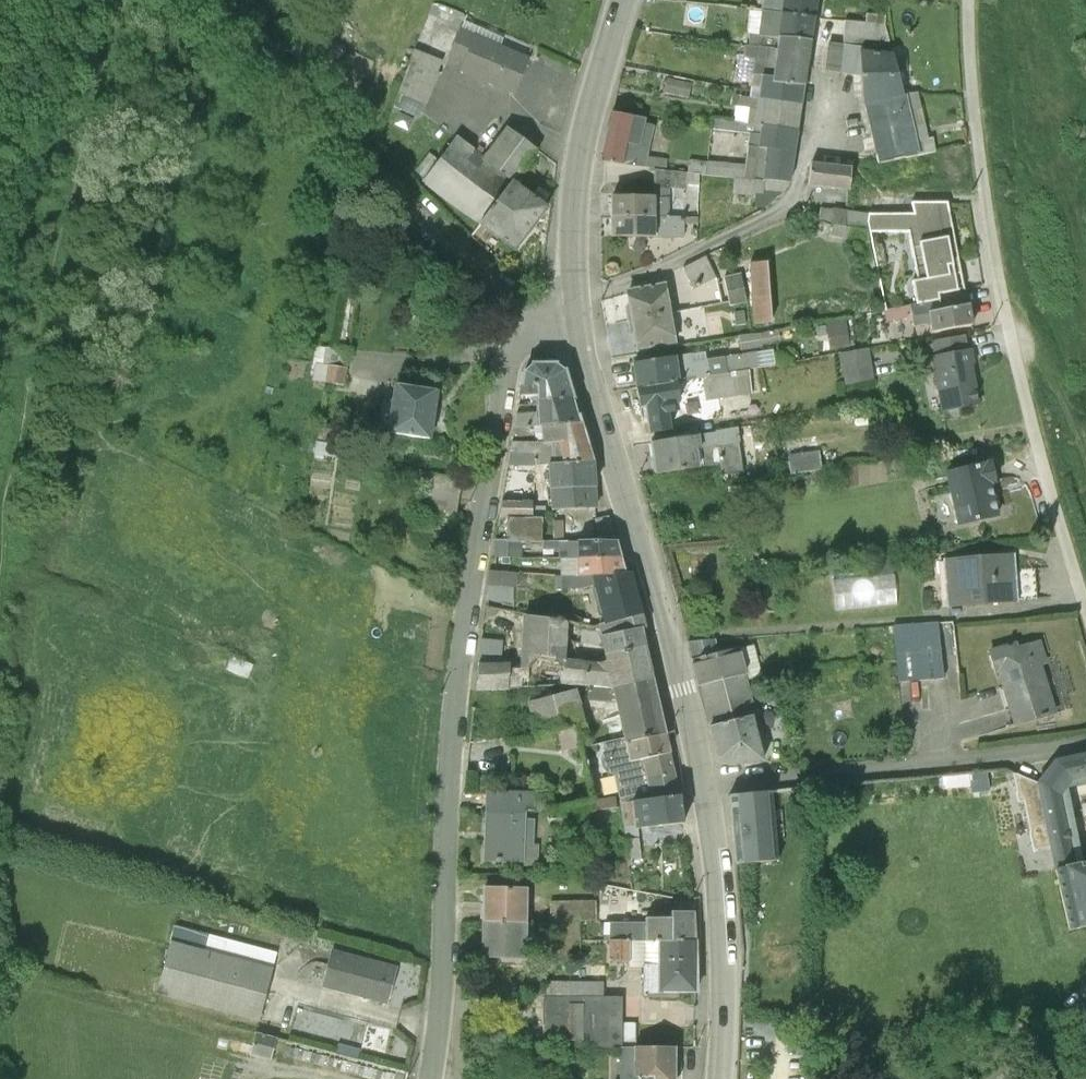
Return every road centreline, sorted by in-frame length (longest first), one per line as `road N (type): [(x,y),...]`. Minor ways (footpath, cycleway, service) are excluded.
road 1 (unclassified): [(429,1078),(452,704),(512,350),(523,322),(577,322)]
road 2 (tertiary): [(577,322),(702,778)]
road 3 (unclassified): [(702,778),(1014,753),(1085,737)]
road 4 (tertiary): [(623,0),(582,132),(576,301)]
road 5 (tertiary): [(702,778),(722,951),(718,1078)]
road 6 (residential): [(797,197),(672,263),(576,301)]
road 7 (residential): [(824,37),(797,197)]

